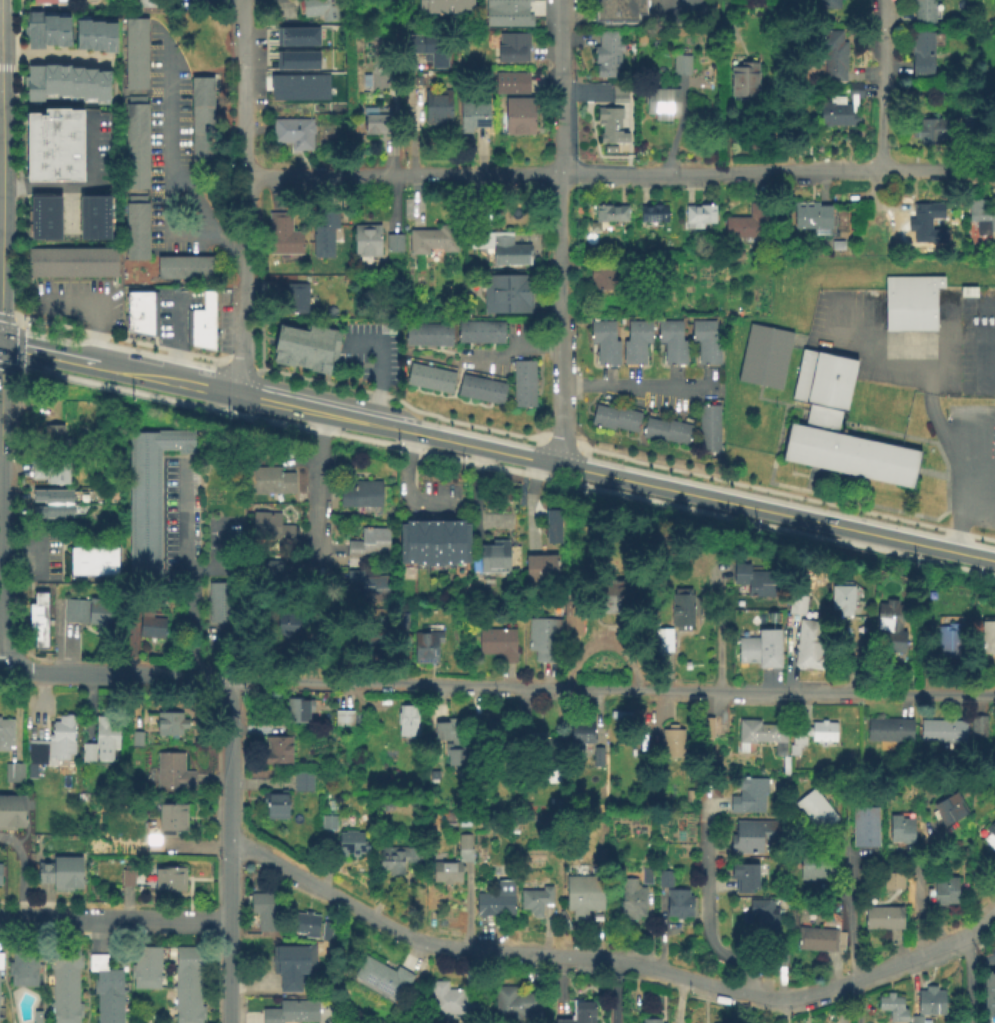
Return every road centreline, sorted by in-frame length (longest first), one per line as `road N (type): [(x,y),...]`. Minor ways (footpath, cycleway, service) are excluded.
road 1 (secondary): [(994,562),(90,362)]
road 2 (residential): [(968,942),(781,999),(614,960),(428,946),(228,838)]
road 3 (residential): [(994,696),(229,682)]
road 4 (residential): [(994,173),(242,176)]
road 5 (residential): [(561,0),(565,467)]
road 6 (residential): [(241,0),(241,395)]
road 7 (tertiary): [(229,682),(228,1022)]
road 8 (tertiary): [(0,419),(4,671)]
road 9 (tertiary): [(229,682),(0,671)]
road 10 (residential): [(882,0),(882,172)]
road 11 (residential): [(228,921),(76,919)]

